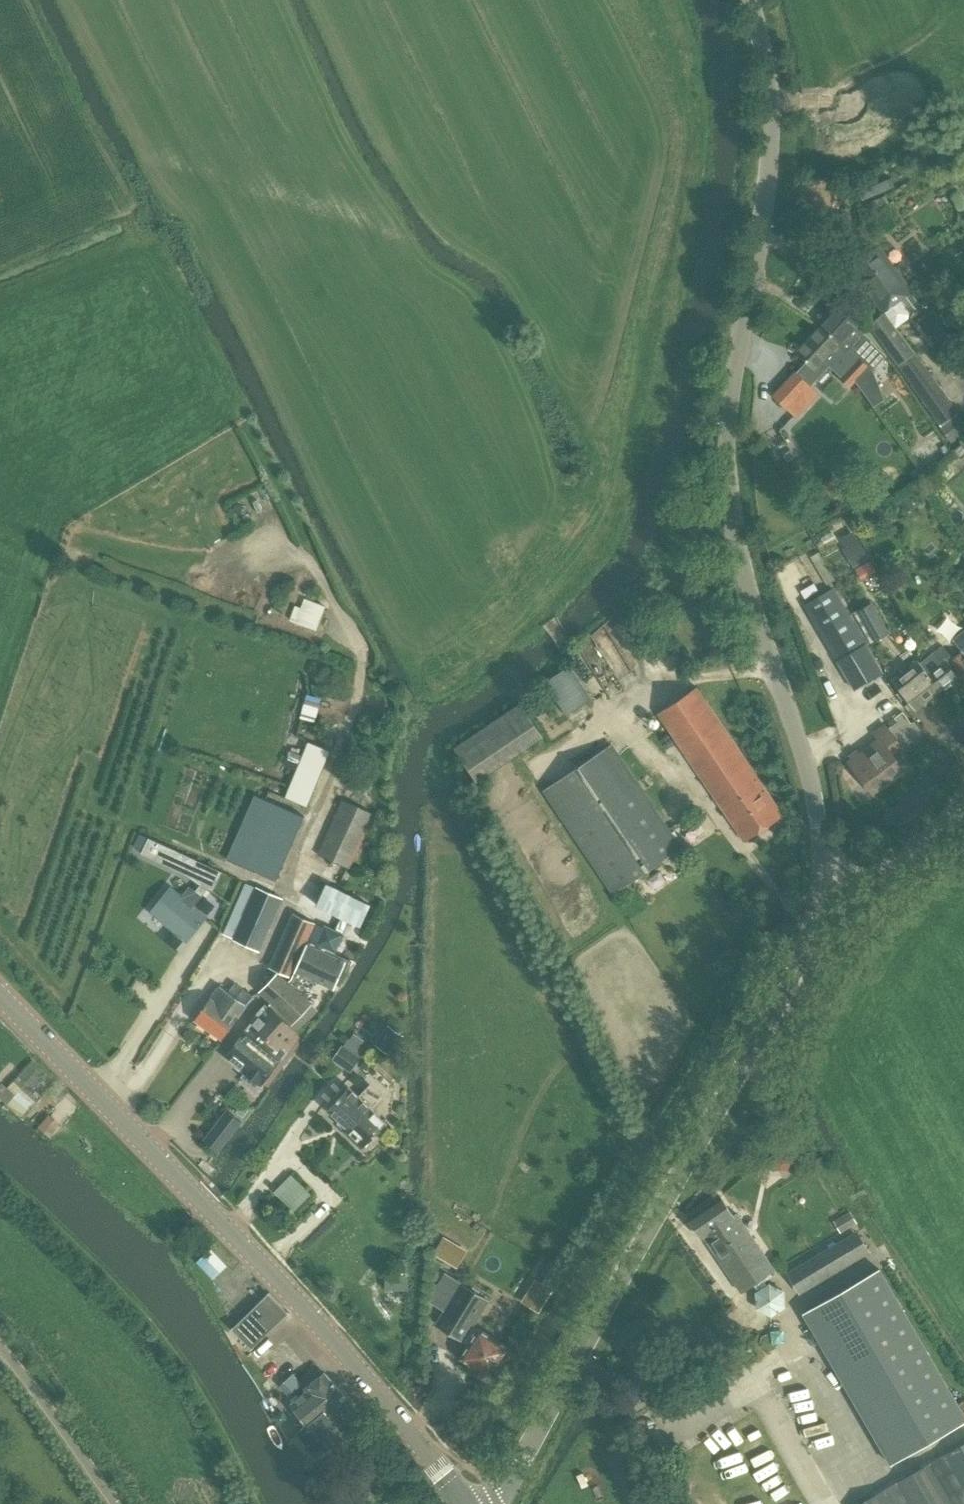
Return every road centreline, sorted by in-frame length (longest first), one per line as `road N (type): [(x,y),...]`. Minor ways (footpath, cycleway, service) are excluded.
road 1 (unclassified): [(824,869),(798,741),(728,504),(728,429),(768,187),(771,85),(753,0)]
road 2 (unclassified): [(495,1503),(804,976),(824,869)]
road 3 (secondary): [(469,1503),(220,1216),(0,1004)]
road 4 (unclassified): [(116,1503),(0,1345)]
road 5 (unclassified): [(824,869),(876,867),(930,845),(963,795)]

